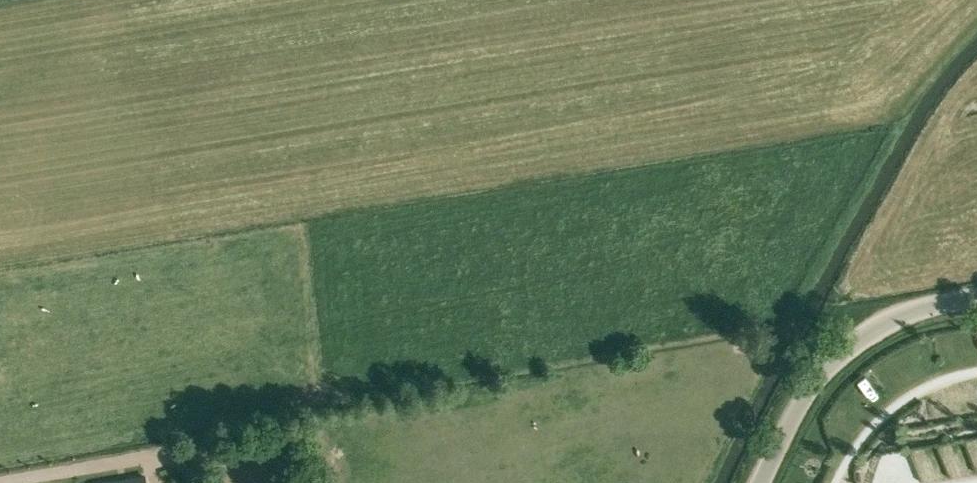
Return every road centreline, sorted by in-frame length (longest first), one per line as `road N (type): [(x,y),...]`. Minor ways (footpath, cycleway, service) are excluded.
road 1 (unclassified): [(760,482),(828,364),(908,312),(976,297)]

